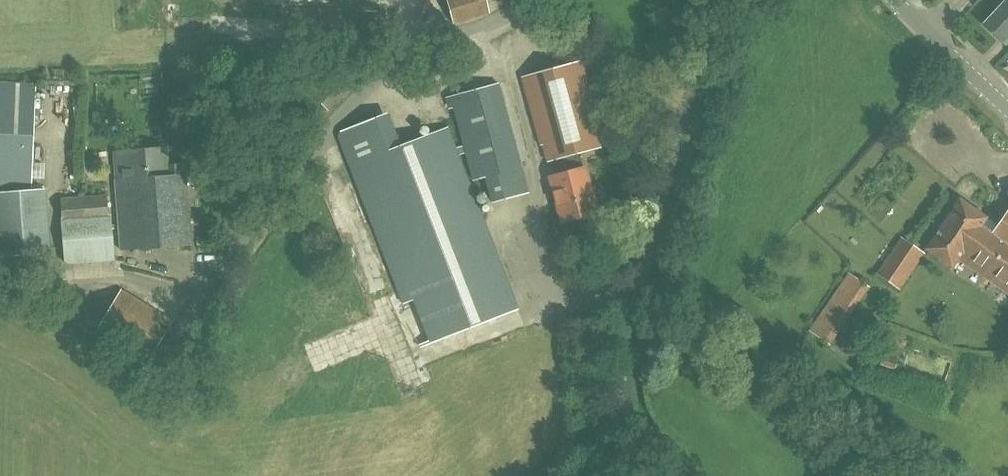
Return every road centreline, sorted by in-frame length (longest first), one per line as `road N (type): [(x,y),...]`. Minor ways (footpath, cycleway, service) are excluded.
road 1 (residential): [(695,0),(702,55),(622,390)]

